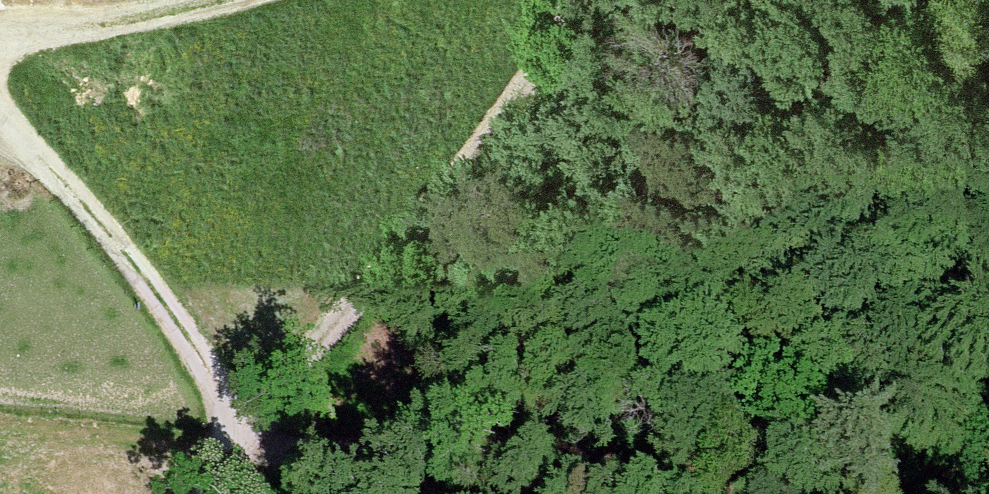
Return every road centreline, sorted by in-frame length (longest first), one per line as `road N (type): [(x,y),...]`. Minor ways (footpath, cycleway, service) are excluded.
road 1 (track): [(579,0),(483,150),(239,439)]
road 2 (track): [(239,439),(513,454),(756,493)]
road 3 (track): [(0,116),(77,196),(208,372),(239,439)]
road 4 (track): [(213,0),(116,21),(0,31)]

